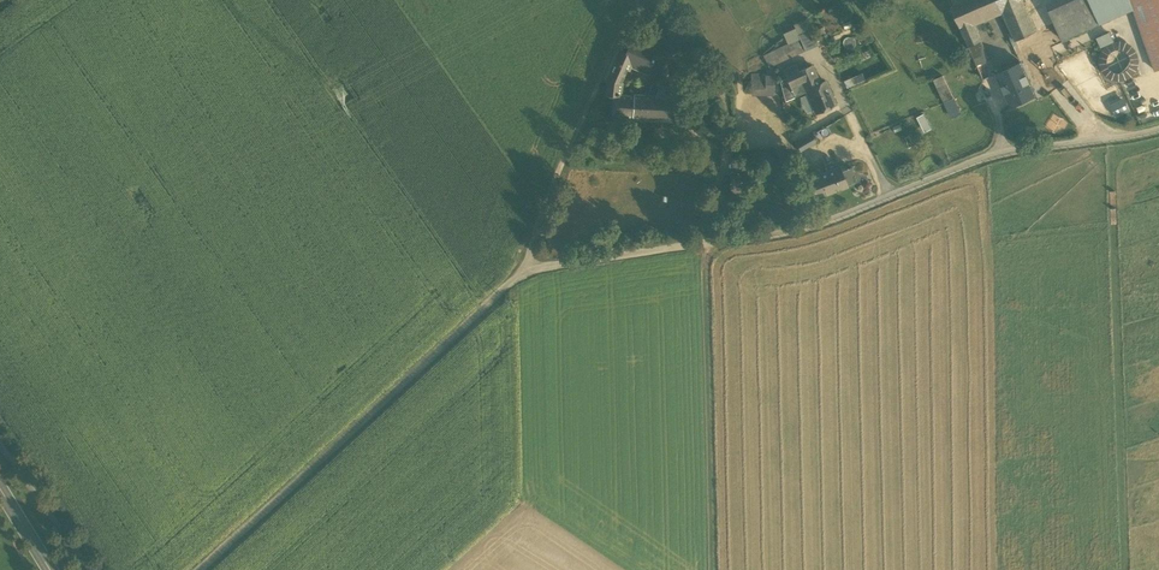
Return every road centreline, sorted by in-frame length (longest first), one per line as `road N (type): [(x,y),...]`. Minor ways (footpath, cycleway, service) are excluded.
road 1 (unclassified): [(1158,130),(999,154),(811,227),(524,270)]
road 2 (track): [(726,83),(726,153),(705,228),(712,569)]
road 3 (unclassified): [(524,270),(199,569)]
road 4 (unclassified): [(524,270),(545,194),(610,50),(644,0)]

